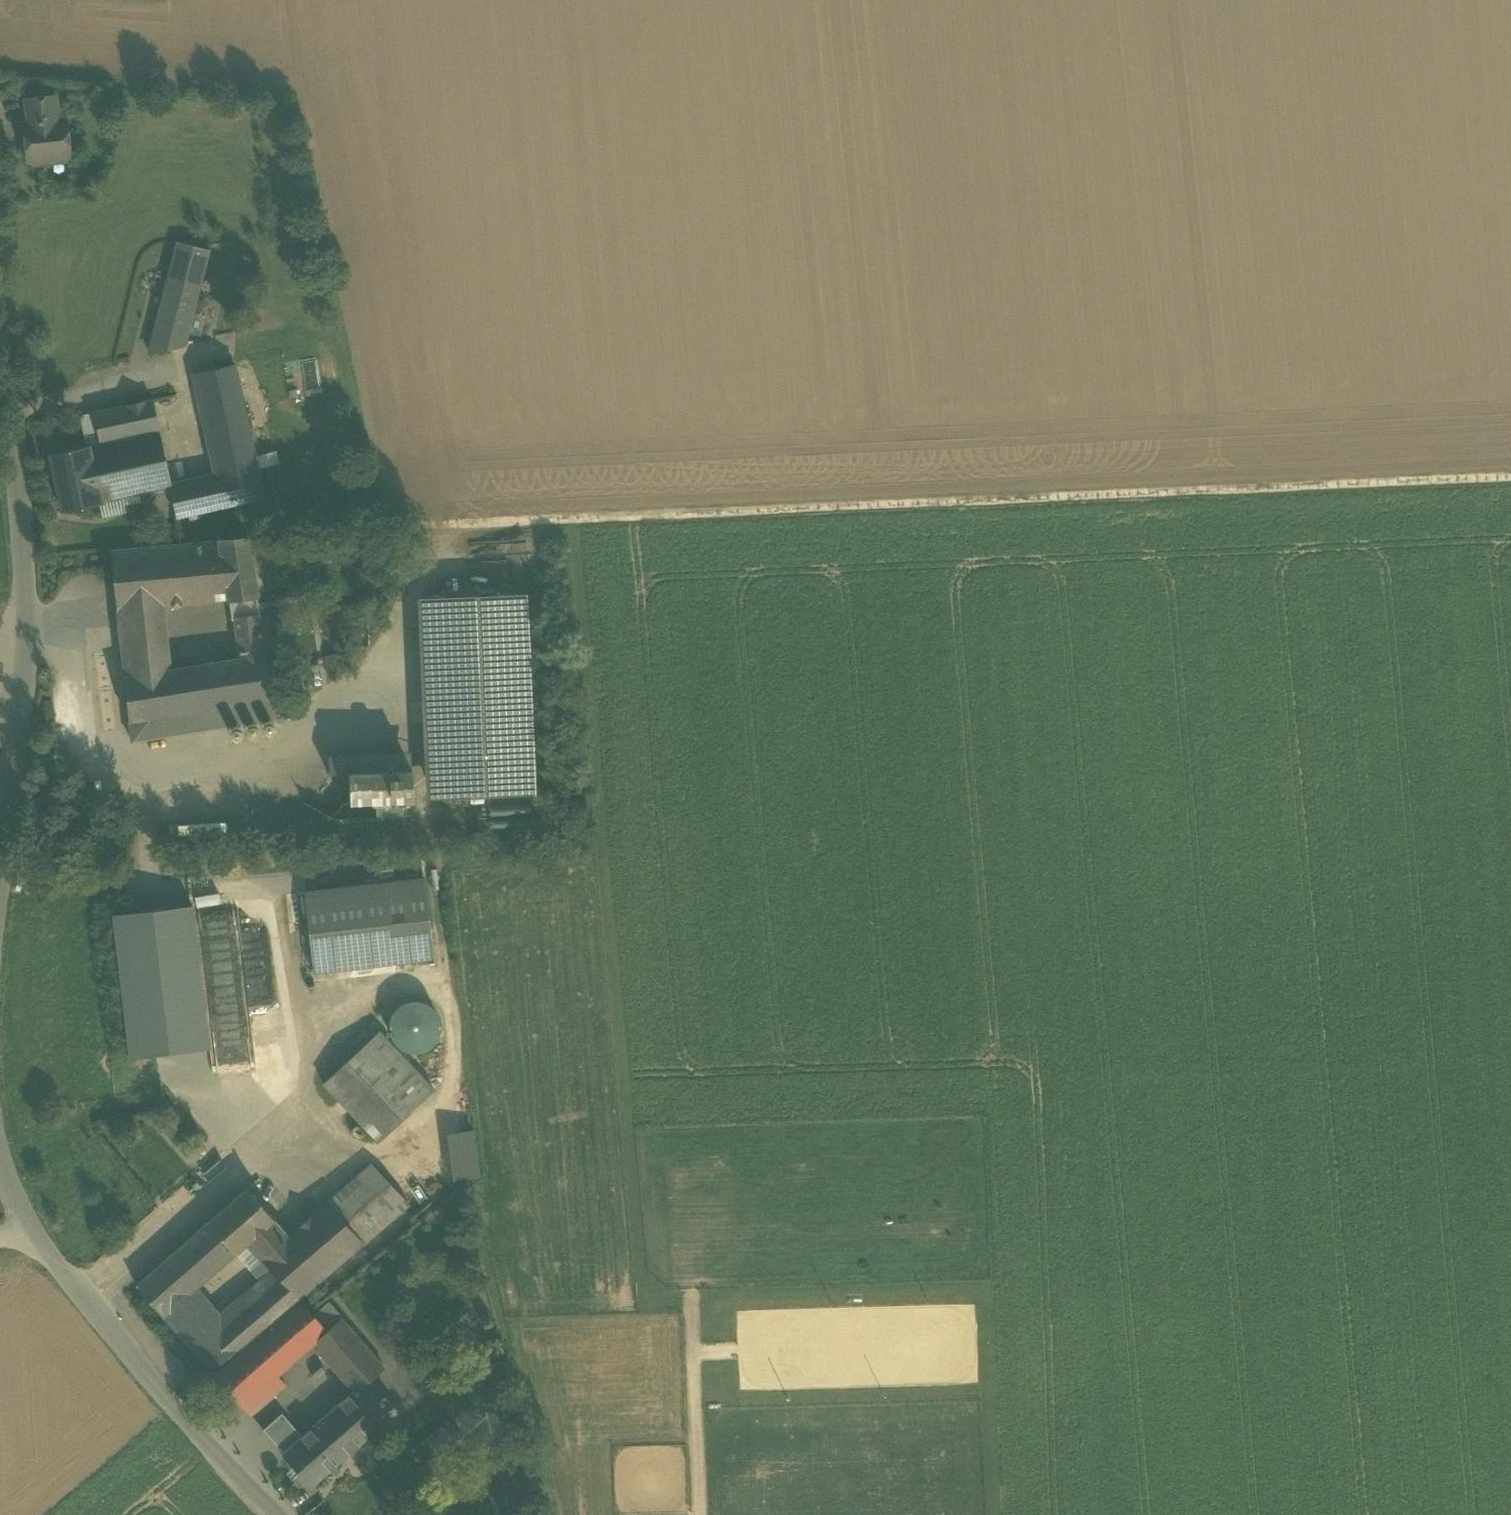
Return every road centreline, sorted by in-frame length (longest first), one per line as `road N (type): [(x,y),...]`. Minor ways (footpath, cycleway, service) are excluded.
road 1 (track): [(1510,475),(652,516),(466,530),(450,543)]
road 2 (unclassified): [(0,357),(23,562),(0,854)]
road 3 (unclassified): [(0,1147),(32,1235),(274,1514)]

